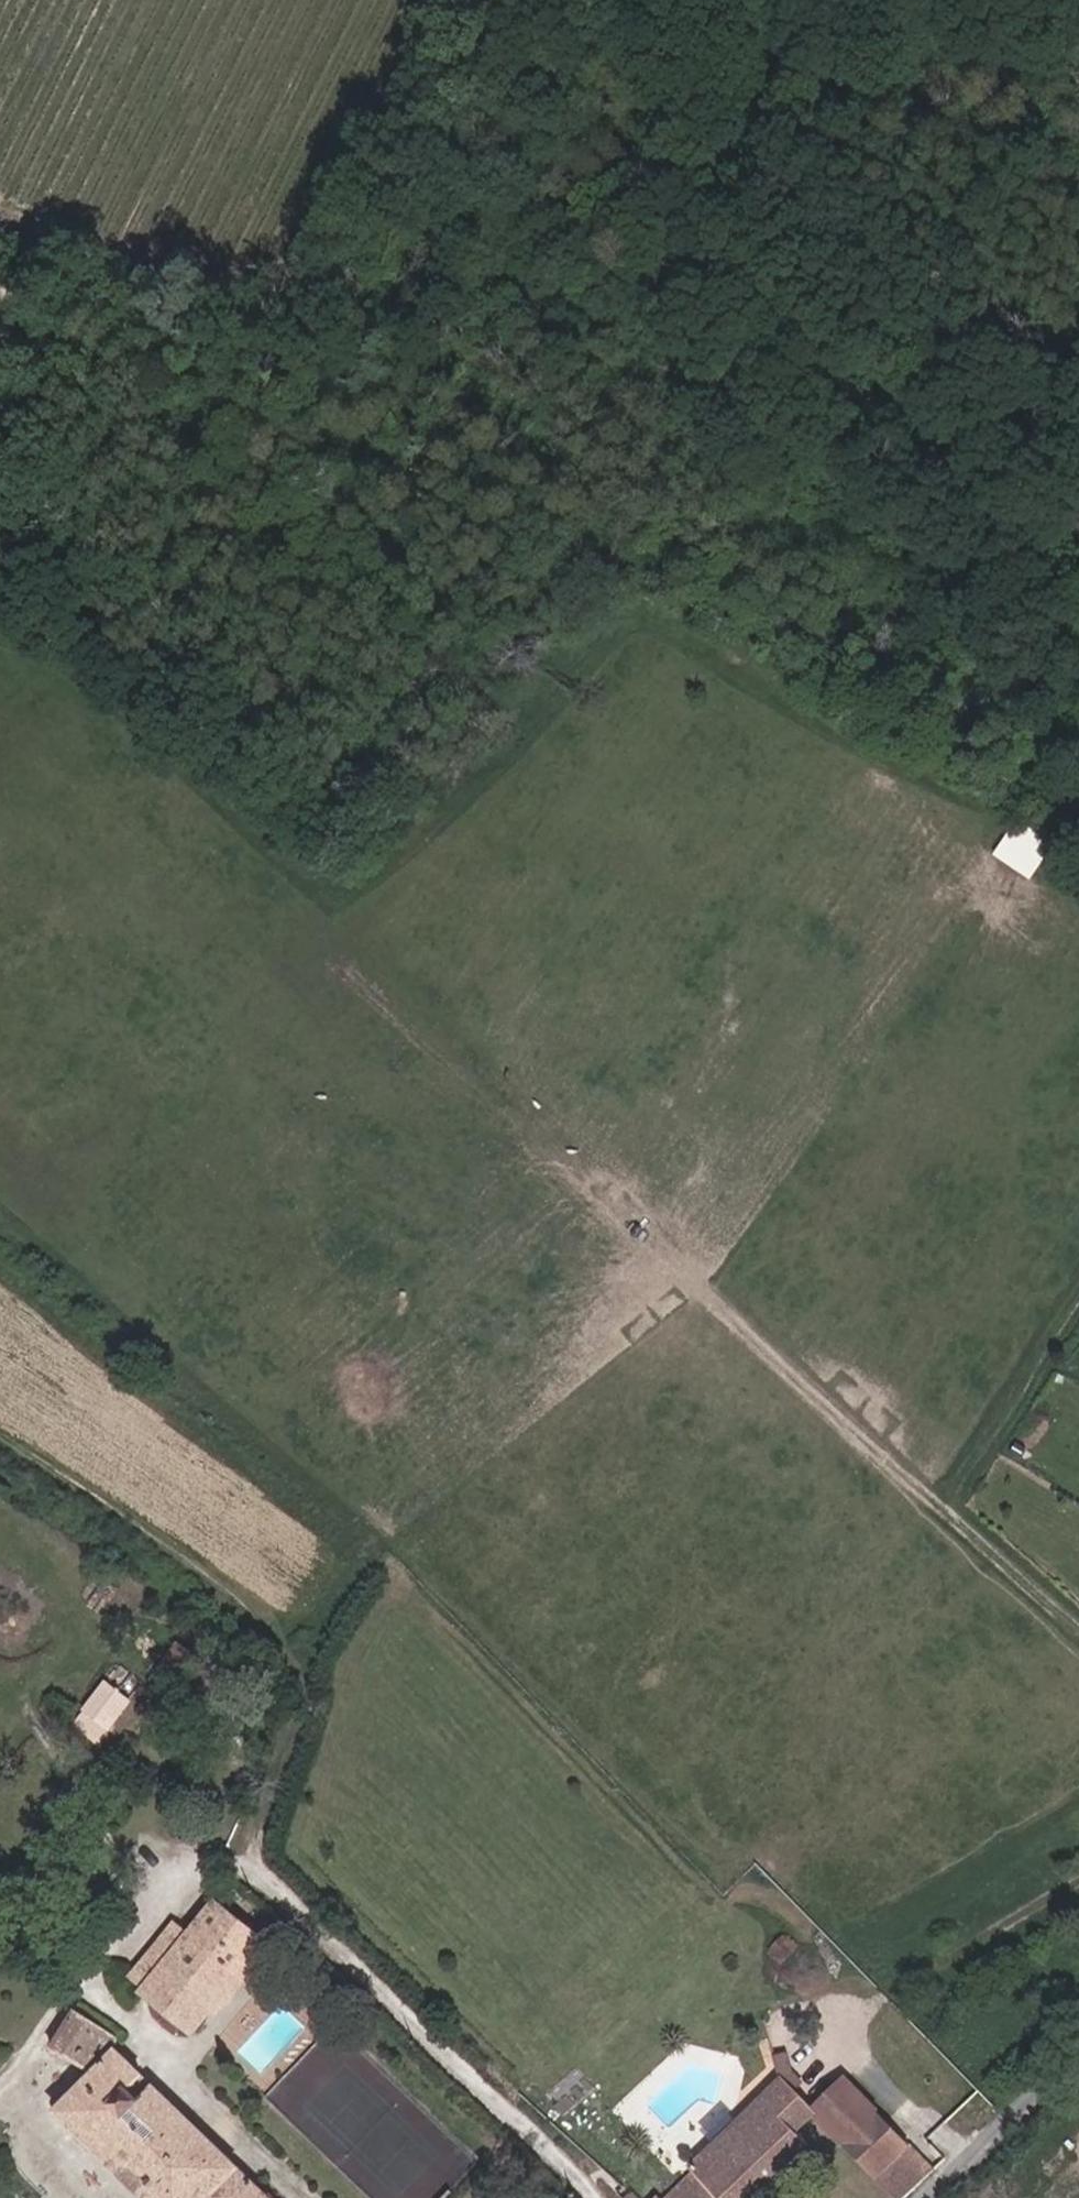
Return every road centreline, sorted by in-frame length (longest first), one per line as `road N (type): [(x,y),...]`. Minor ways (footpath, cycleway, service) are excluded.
road 1 (track): [(249,1865),(299,1739),(304,1693),(295,1657),(244,1610),(0,1445)]
road 2 (residential): [(939,2197),(1078,2071)]

